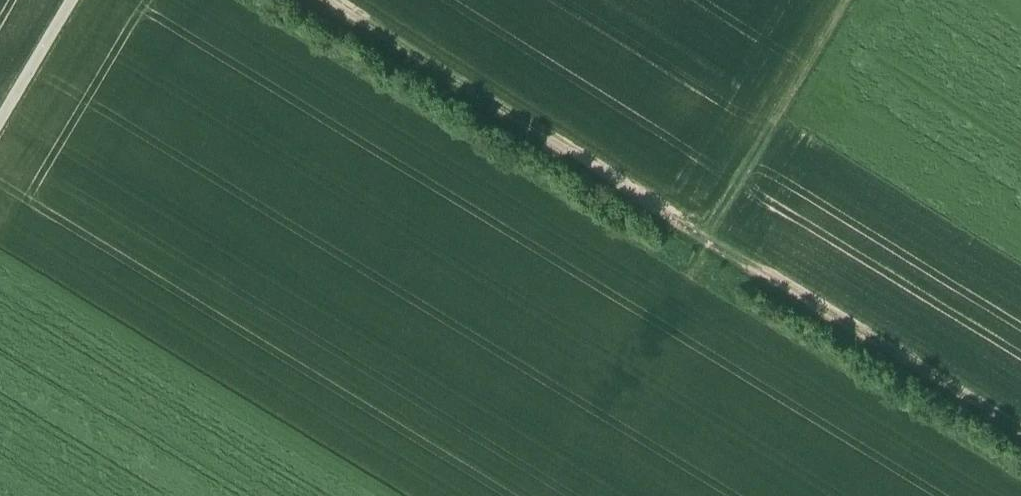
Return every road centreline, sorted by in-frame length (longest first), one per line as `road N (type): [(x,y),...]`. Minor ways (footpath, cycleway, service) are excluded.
road 1 (track): [(1020,442),(727,263),(322,0)]
road 2 (track): [(717,255),(872,0)]
road 3 (track): [(0,121),(71,0)]

